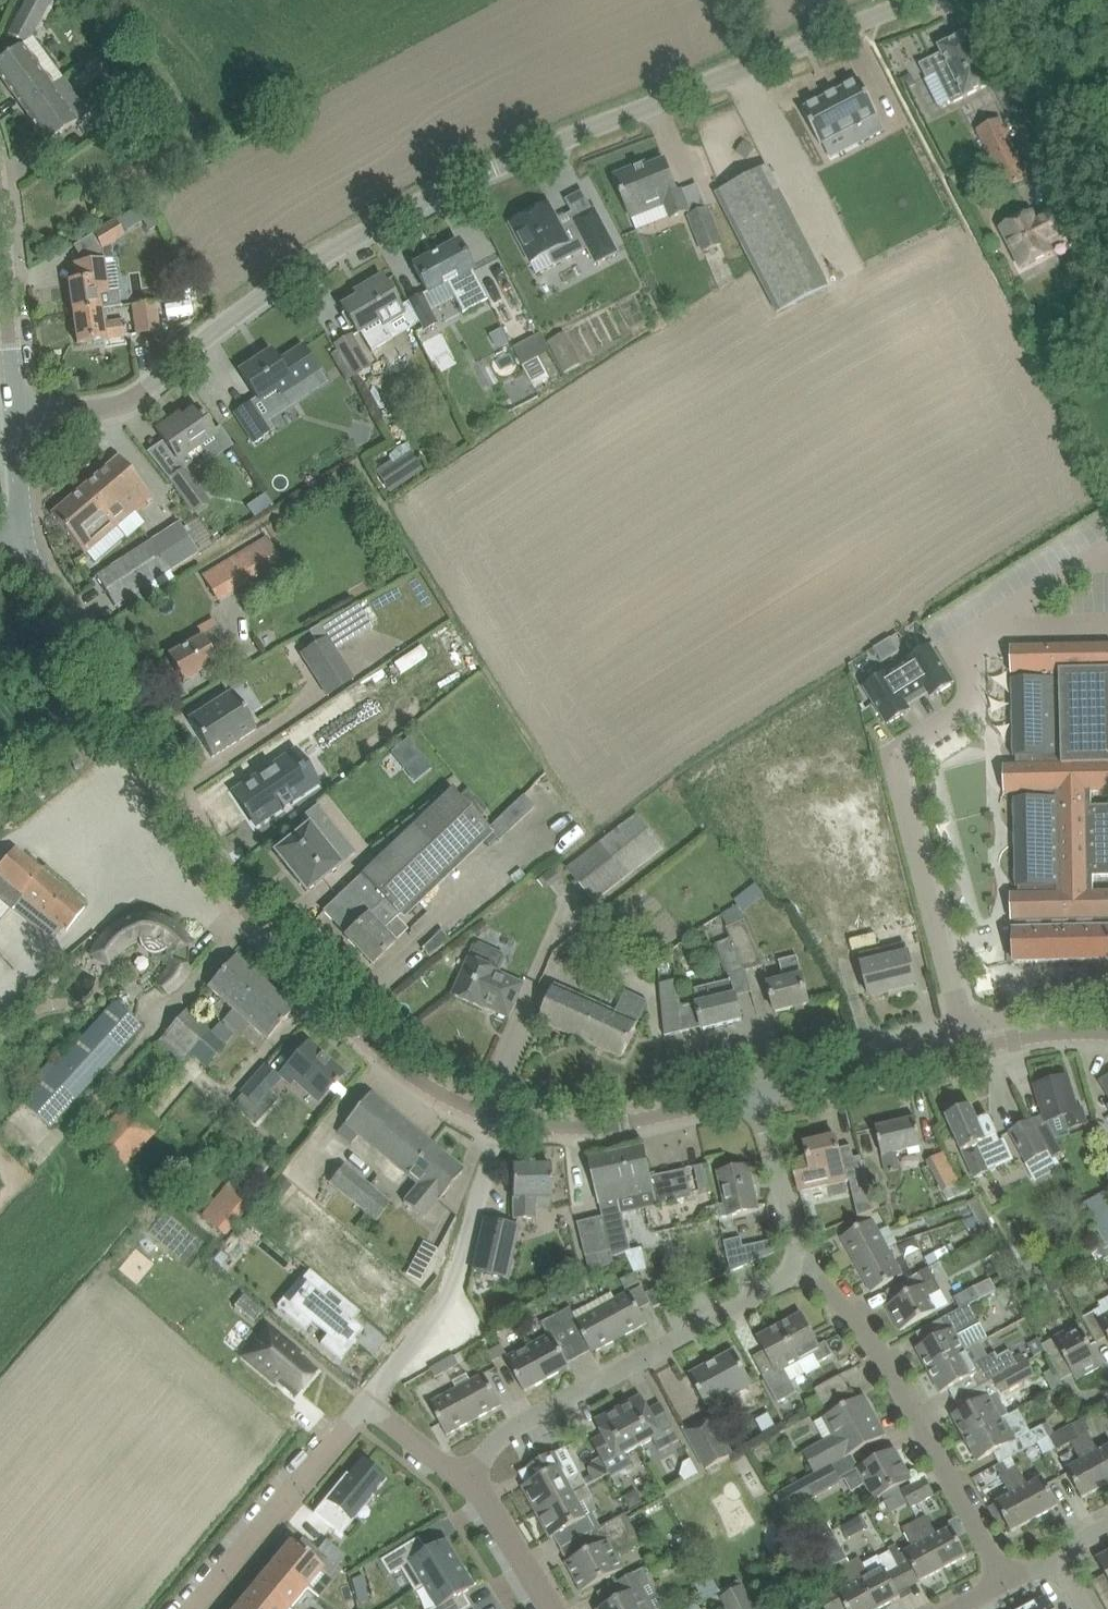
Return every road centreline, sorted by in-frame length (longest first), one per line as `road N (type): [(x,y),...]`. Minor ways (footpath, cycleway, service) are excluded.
road 1 (unclassified): [(16,417),(113,407),(141,394),(215,330),(420,200),(919,0)]
road 2 (tertiary): [(502,1117),(431,1088),(375,1044),(261,926),(136,745),(25,540)]
road 3 (residential): [(968,1048),(895,755),(966,707),(967,647),(983,625)]
road 4 (residential): [(476,1481),(493,1444),(512,1430),(803,1275)]
road 5 (residential): [(1012,1583),(862,1327),(803,1275)]
road 6 (residential): [(502,1117),(455,1292),(363,1403)]
road 7 (residential): [(363,1403),(193,1608)]
road 8 (tertiary): [(757,1094),(612,1126),(548,1127),(502,1117)]
road 9 (tertiary): [(968,1048),(757,1094)]
road 10 (residential): [(803,1275),(757,1094)]
road 11 (tertiary): [(16,417),(0,242)]
road 12 (residential): [(476,1481),(553,1608)]
road 13 (tertiary): [(968,1048),(1058,1030),(1107,1031)]
road 14 (residential): [(476,1481),(363,1403)]
road 15 (tertiary): [(25,540),(16,417)]

